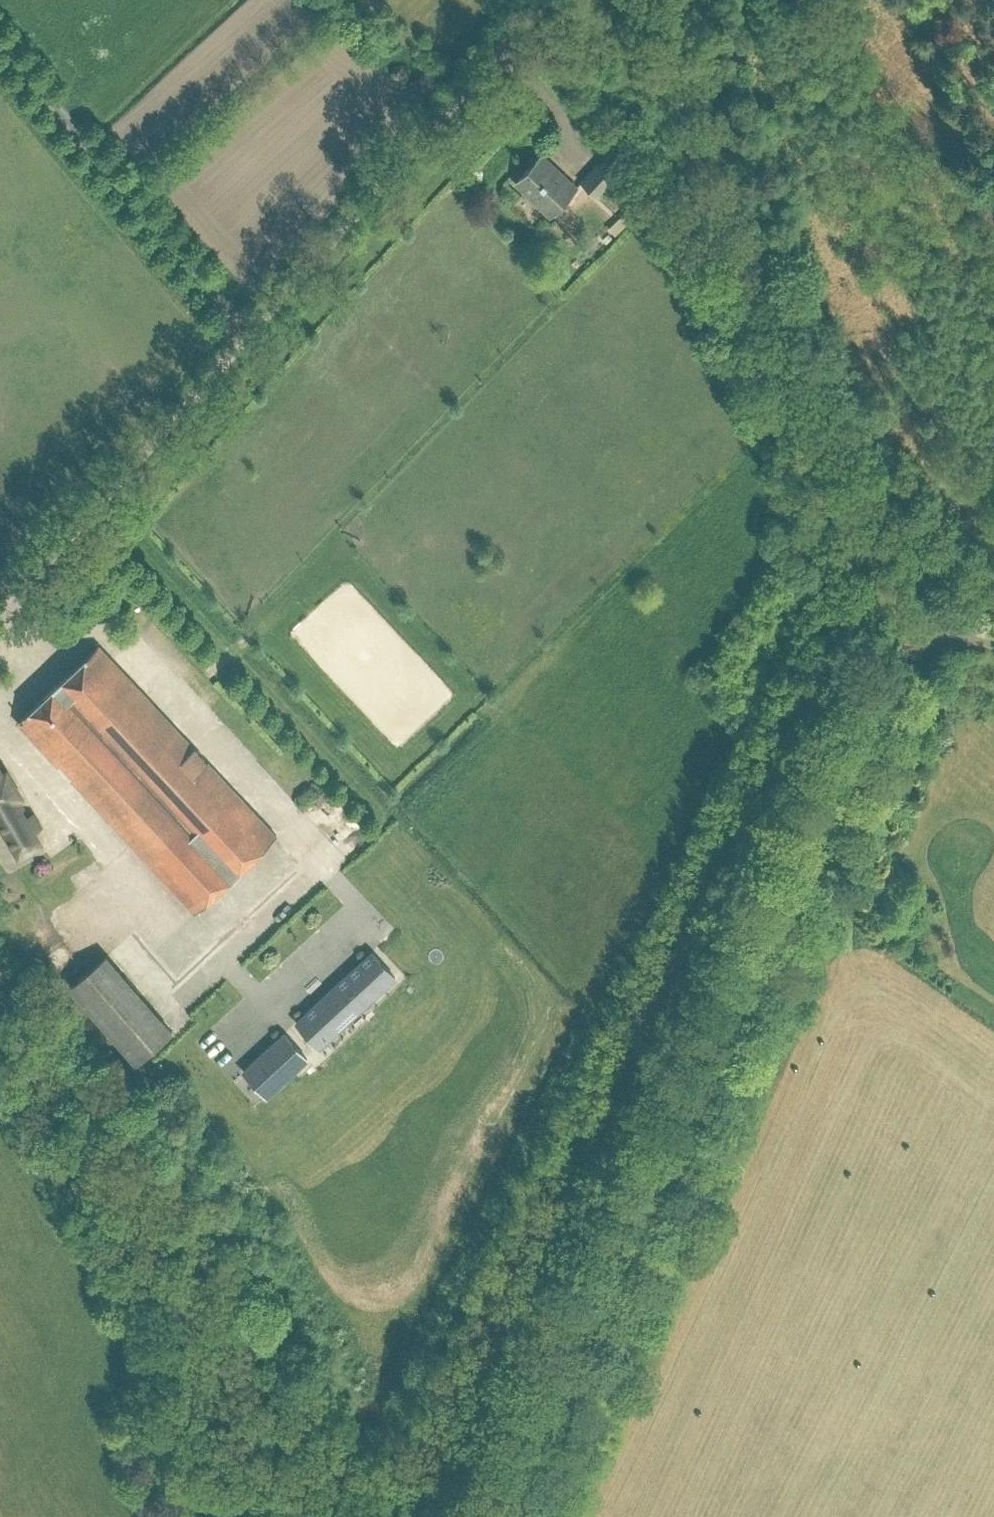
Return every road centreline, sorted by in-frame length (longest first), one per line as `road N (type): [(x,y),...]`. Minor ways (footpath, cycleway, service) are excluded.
road 1 (track): [(484,1516),(878,686),(917,631),(993,592)]
road 2 (unclassified): [(0,614),(543,0)]
road 3 (track): [(668,0),(720,251),(907,640)]
road 4 (tertiary): [(298,1516),(0,1010)]
road 5 (track): [(246,336),(0,42)]

